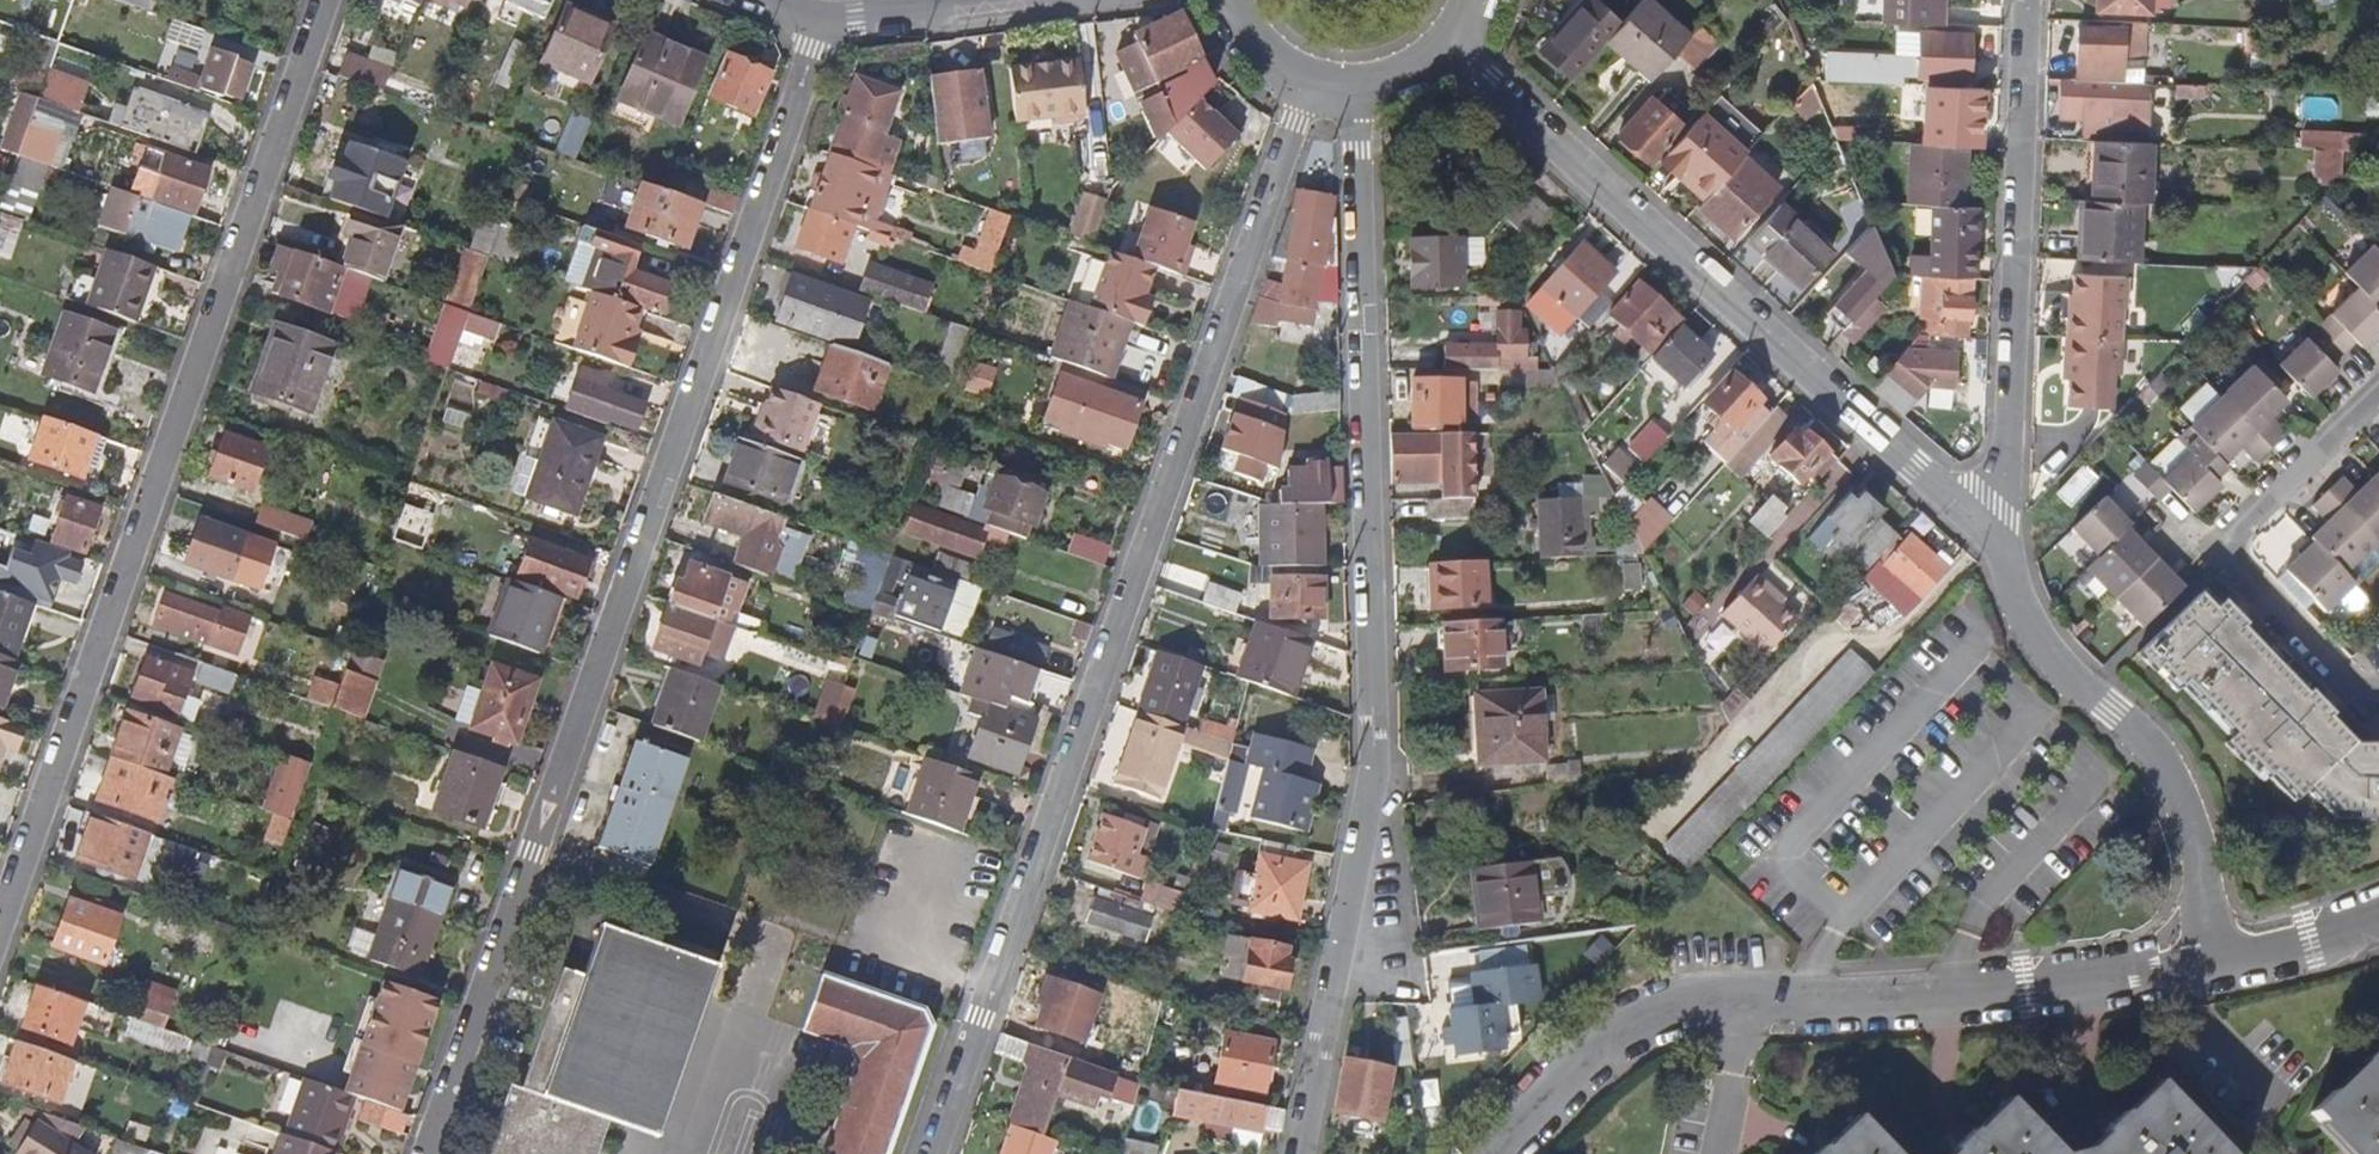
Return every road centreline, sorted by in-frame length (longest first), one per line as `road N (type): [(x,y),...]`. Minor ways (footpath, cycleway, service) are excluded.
road 1 (residential): [(819,20),(427,1153)]
road 2 (residential): [(936,1153),(1305,86)]
road 3 (residential): [(1306,1153),(1366,895),(1357,92)]
road 4 (residential): [(0,913),(321,0)]
road 5 (residential): [(1497,1153),(1606,1044),(1647,1020),(2207,963)]
road 6 (residential): [(1446,42),(1997,548)]
road 7 (residential): [(1997,548),(2021,0)]
road 8 (residential): [(2207,963),(2188,821),(2153,753),(2037,645),(1997,548)]
road 9 (residential): [(2378,393),(2217,553),(2371,702)]
road 10 (residential): [(2207,963),(2307,941),(2378,913)]
road 11 (residential): [(983,0),(819,20)]
road 12 (residential): [(1220,0),(1251,53),(1305,86)]

